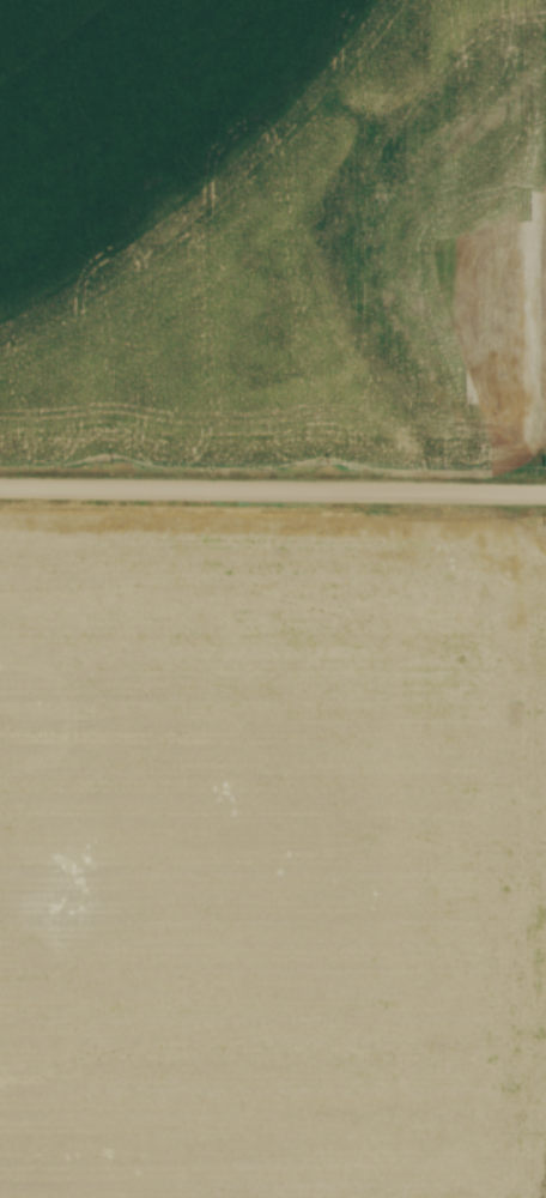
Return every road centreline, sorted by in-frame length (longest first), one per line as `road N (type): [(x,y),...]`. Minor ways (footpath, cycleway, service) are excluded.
road 1 (residential): [(545,496),(0,490)]

